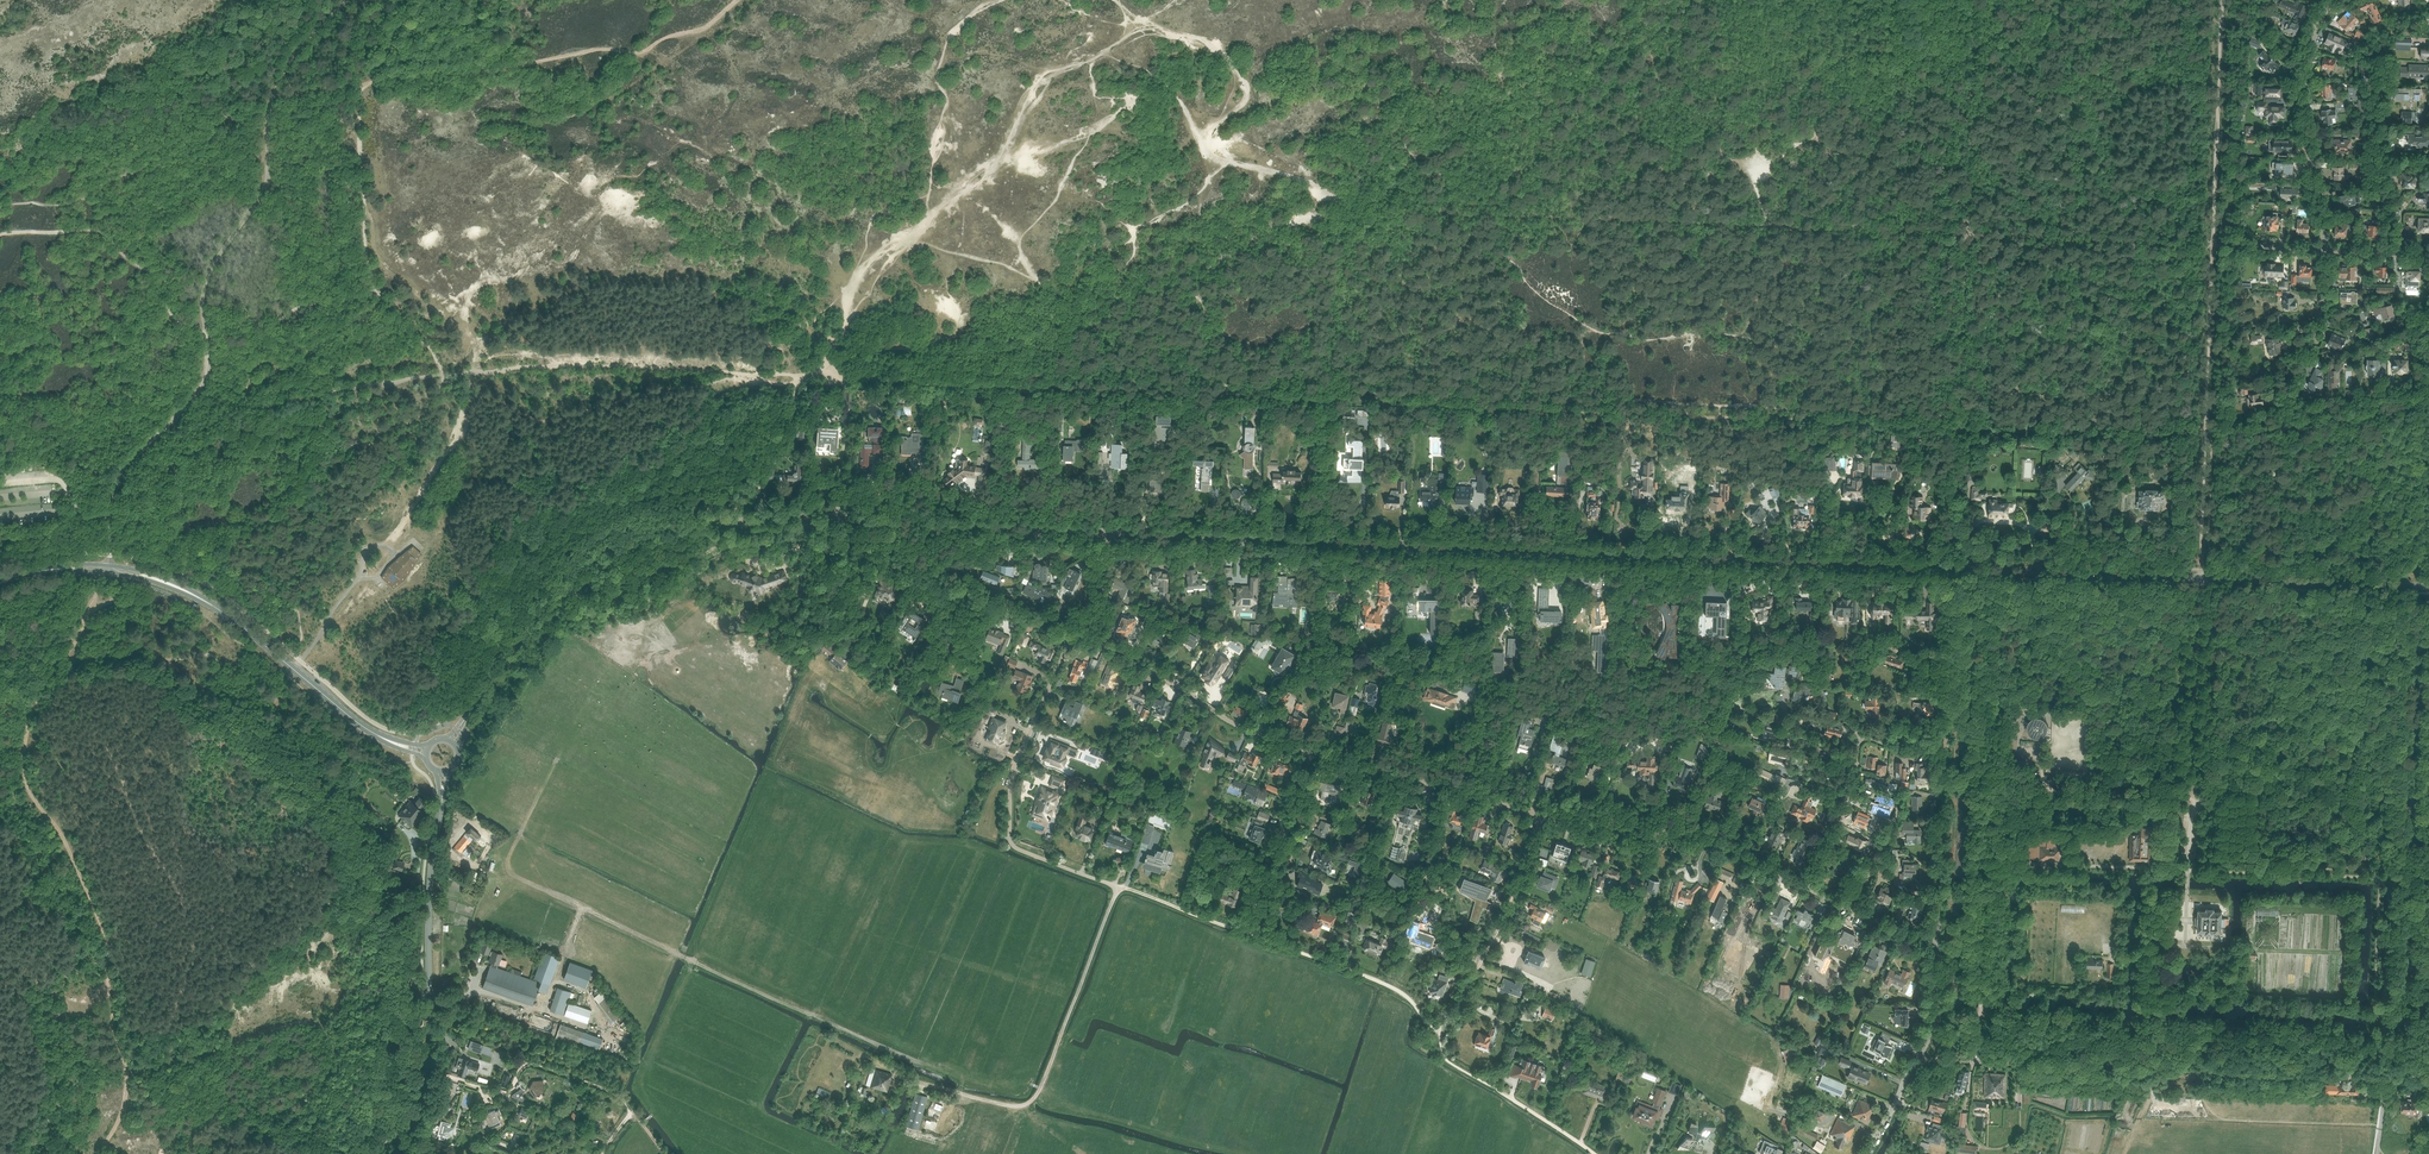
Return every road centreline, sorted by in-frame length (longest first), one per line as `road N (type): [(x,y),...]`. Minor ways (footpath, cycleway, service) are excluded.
road 1 (secondary): [(1109,534),(1954,568)]
road 2 (secondary): [(451,741),(572,566),(640,520),(1109,534)]
road 3 (track): [(1548,1122),(1446,1060),(1441,1029),(1395,989),(1115,889)]
road 4 (unclassified): [(2384,1078),(1948,1060)]
road 5 (secondary): [(1954,568),(2388,585)]
road 6 (track): [(582,907),(963,1082),(960,1095)]
road 7 (track): [(361,86),(593,51),(641,55),(698,33),(738,0)]
road 8 (secondary): [(400,1153),(430,1066),(431,880),(442,772)]
road 9 (secondary): [(426,752),(367,730),(205,602),(108,569)]
road 10 (unclassified): [(2188,872),(2195,815),(2254,775),(2323,709),(2352,638),(2388,585)]
road 11 (residential): [(1115,889),(1020,849),(1010,837),(1013,777),(1073,634)]
road 12 (residential): [(2428,384),(2314,405),(2294,401),(2290,387),(2324,299),(2322,249)]
road 13 (residential): [(1073,634),(815,529)]
road 14 (residential): [(1806,887),(1696,836),(1600,833),(1541,817)]
road 15 (residential): [(1308,754),(1232,723),(1132,658),(1073,634)]
road 16 (track): [(414,1061),(507,1095),(527,1063),(613,1094),(638,1117)]
road 17 (residential): [(2322,249),(2298,80),(2309,32),(2335,0)]
road 18 (residential): [(1806,887),(1852,795),(1860,741),(1946,754)]
road 19 (residential): [(1541,817),(1452,787),(1308,754)]
road 20 (residential): [(1441,1029),(1494,941),(1541,817)]
road 21 (track): [(666,1153),(642,1123),(658,1105),(640,1084),(695,962)]
road 22 (track): [(745,562),(721,539),(706,553),(634,578),(602,604),(586,603),(561,580)]
road 23 (track): [(2190,799),(2198,584)]
road 24 (track): [(376,293),(362,220),(361,86)]
road 25 (residential): [(1939,947),(1946,754)]
road 26 (residential): [(1245,932),(1308,754)]
road 27 (residential): [(1946,754),(1954,568)]
road 28 (residential): [(1939,947),(1806,887)]
road 29 (track): [(521,835),(507,863),(510,874),(582,907)]

